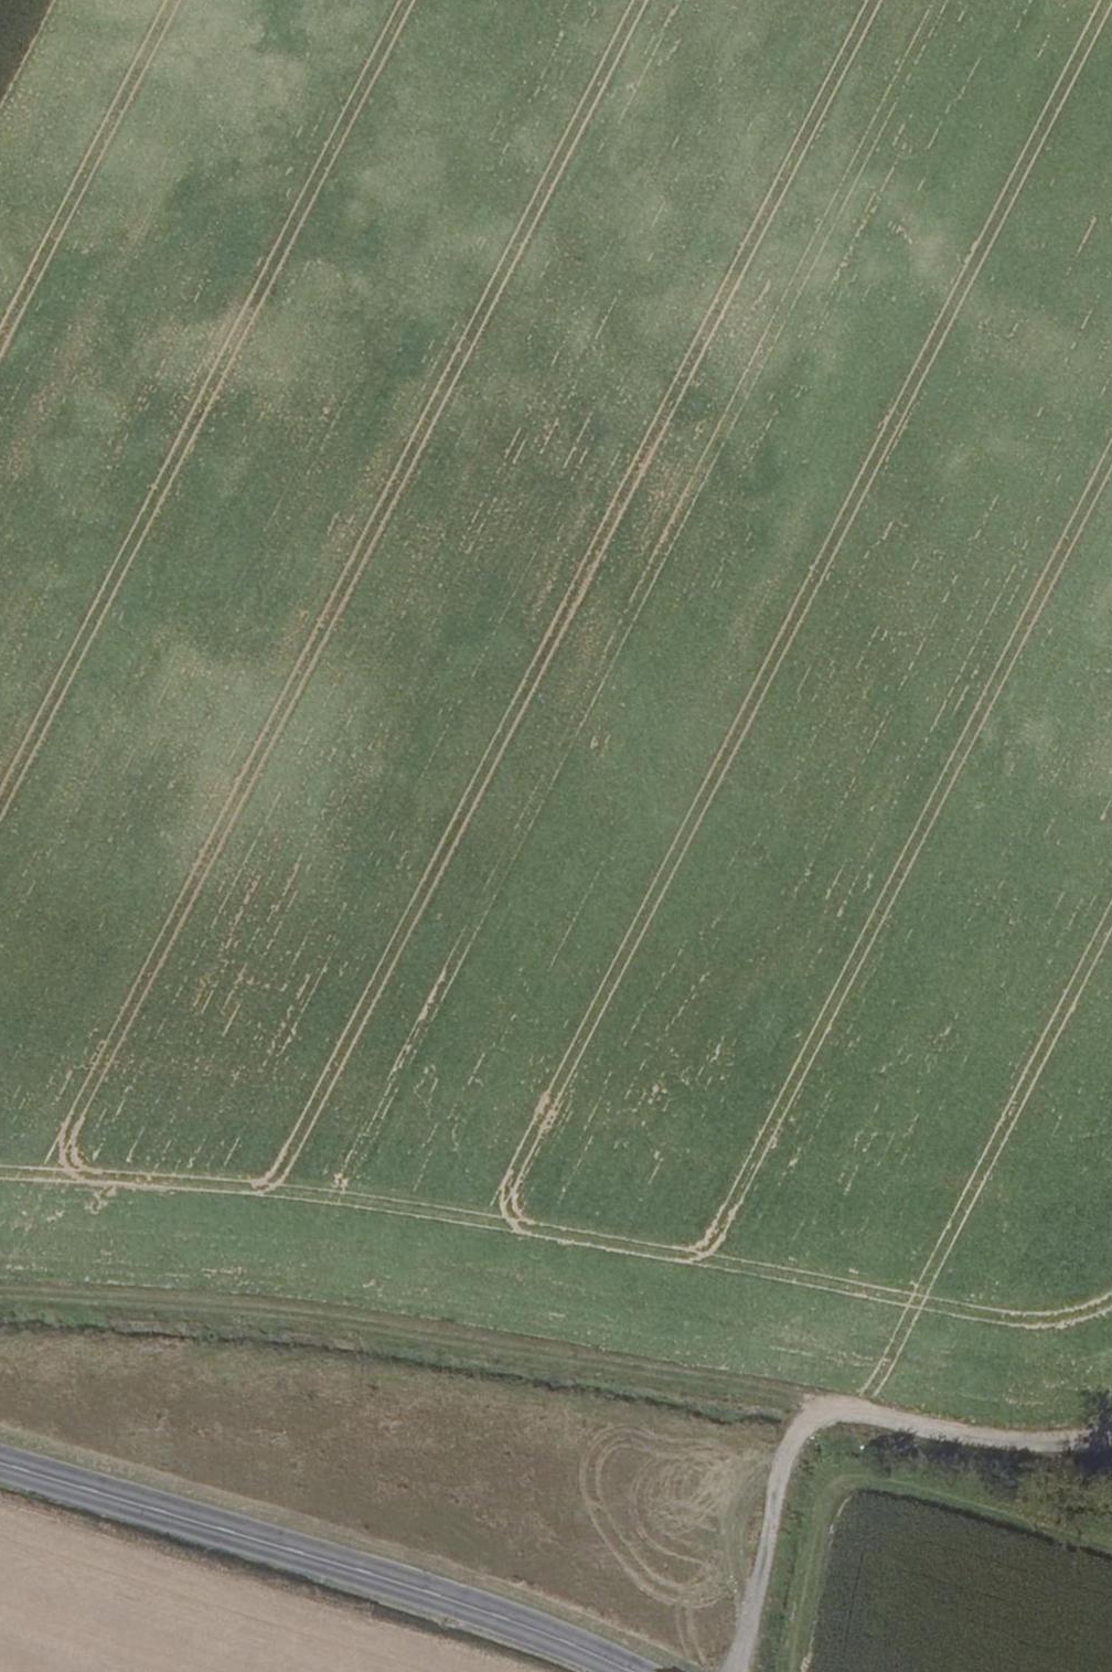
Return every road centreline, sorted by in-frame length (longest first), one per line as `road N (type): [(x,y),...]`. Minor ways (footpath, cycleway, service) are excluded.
road 1 (secondary): [(631,1671),(466,1598),(0,1457)]
road 2 (track): [(735,1671),(800,1439),(835,1410),(1054,1447),(1111,1442)]

